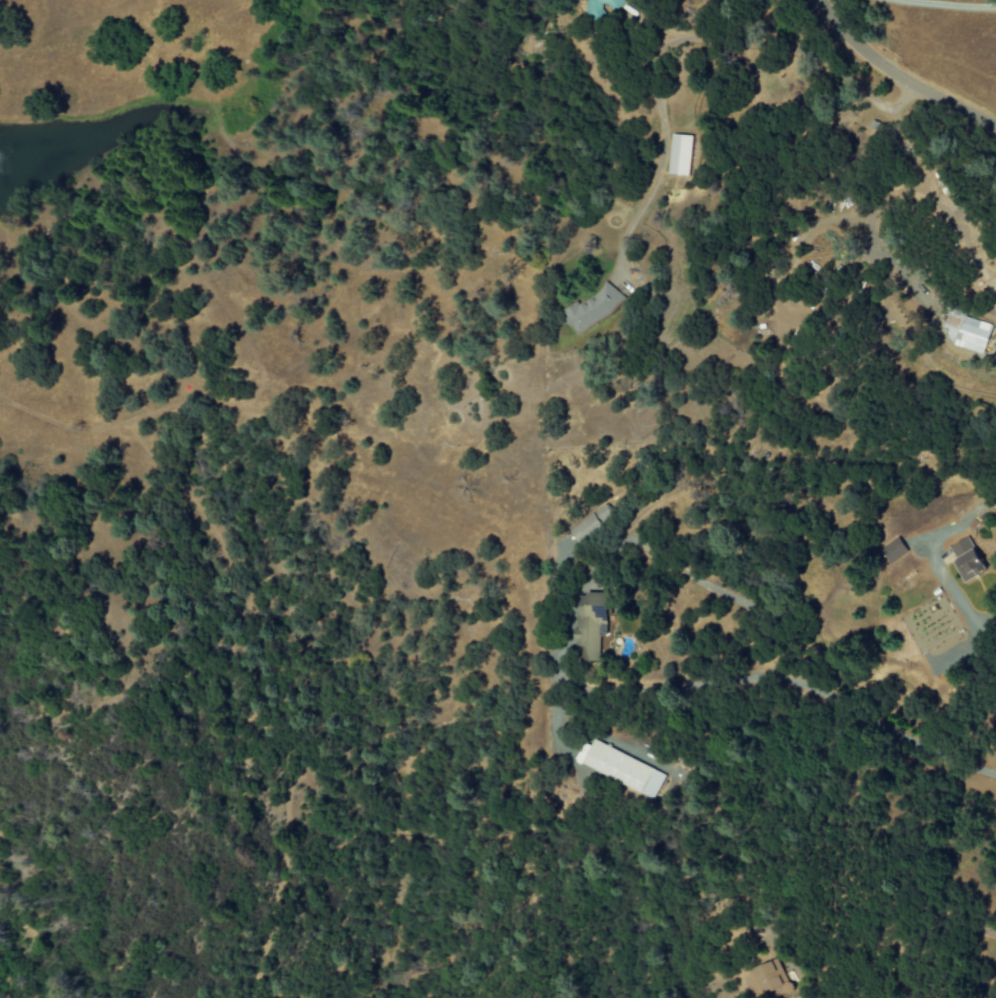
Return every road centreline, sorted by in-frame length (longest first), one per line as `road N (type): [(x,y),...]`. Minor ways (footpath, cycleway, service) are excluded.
road 1 (track): [(317,360),(263,394),(122,423),(80,428),(0,401)]
road 2 (residential): [(995,128),(899,80),(856,49),(816,0)]

